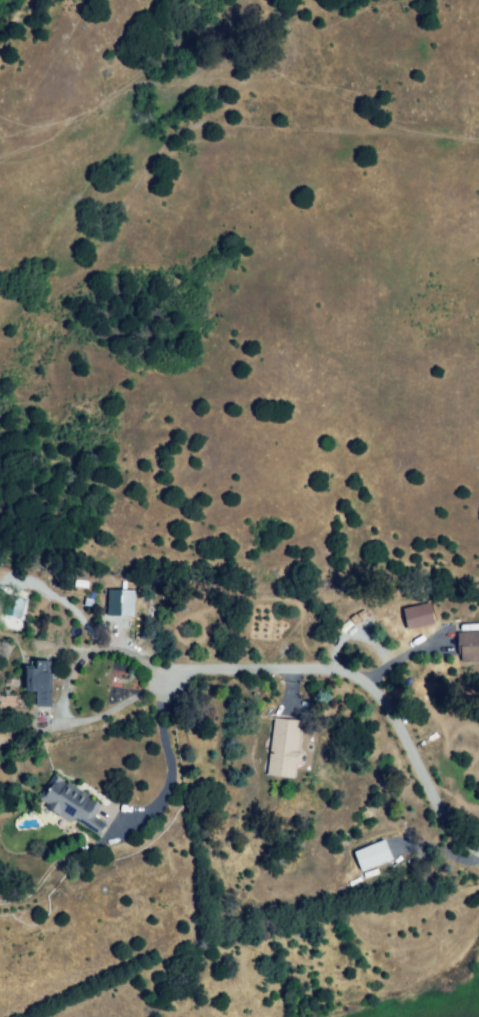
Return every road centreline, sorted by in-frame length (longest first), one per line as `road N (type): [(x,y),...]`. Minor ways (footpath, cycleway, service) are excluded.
road 1 (track): [(0,264),(64,275),(87,269),(153,156),(198,121),(478,129)]
road 2 (residential): [(180,668),(323,662),(365,675),(388,696),(450,815),(478,844)]

